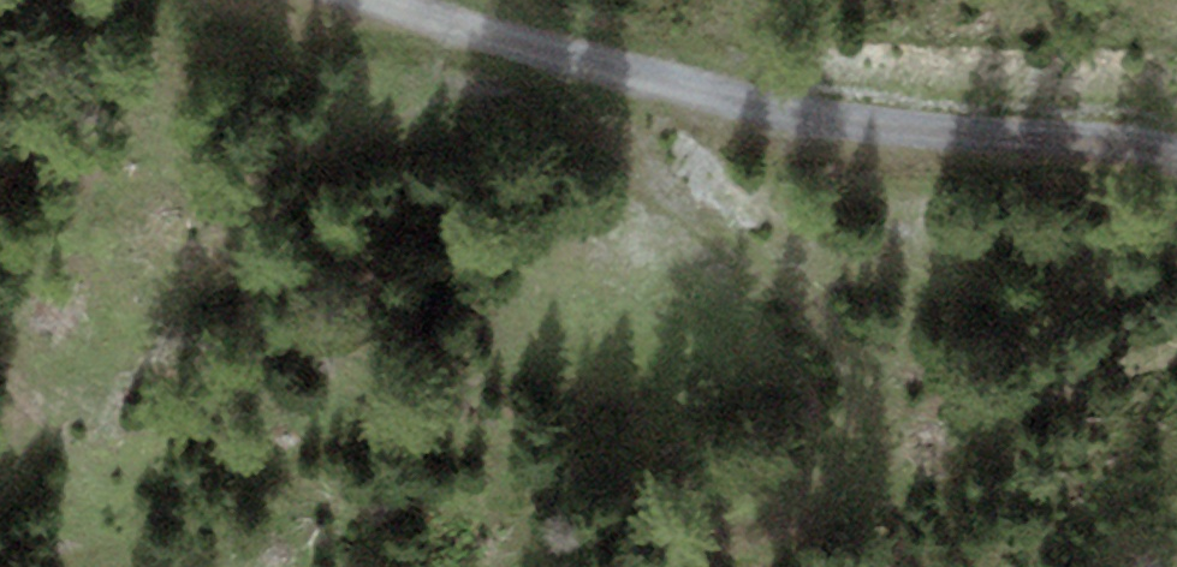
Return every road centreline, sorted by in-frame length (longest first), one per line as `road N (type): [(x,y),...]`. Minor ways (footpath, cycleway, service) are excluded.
road 1 (track): [(1176,156),(862,124),(658,79),(379,0)]
road 2 (track): [(594,59),(657,173),(846,356),(873,416),(855,482),(748,551),(692,566)]

